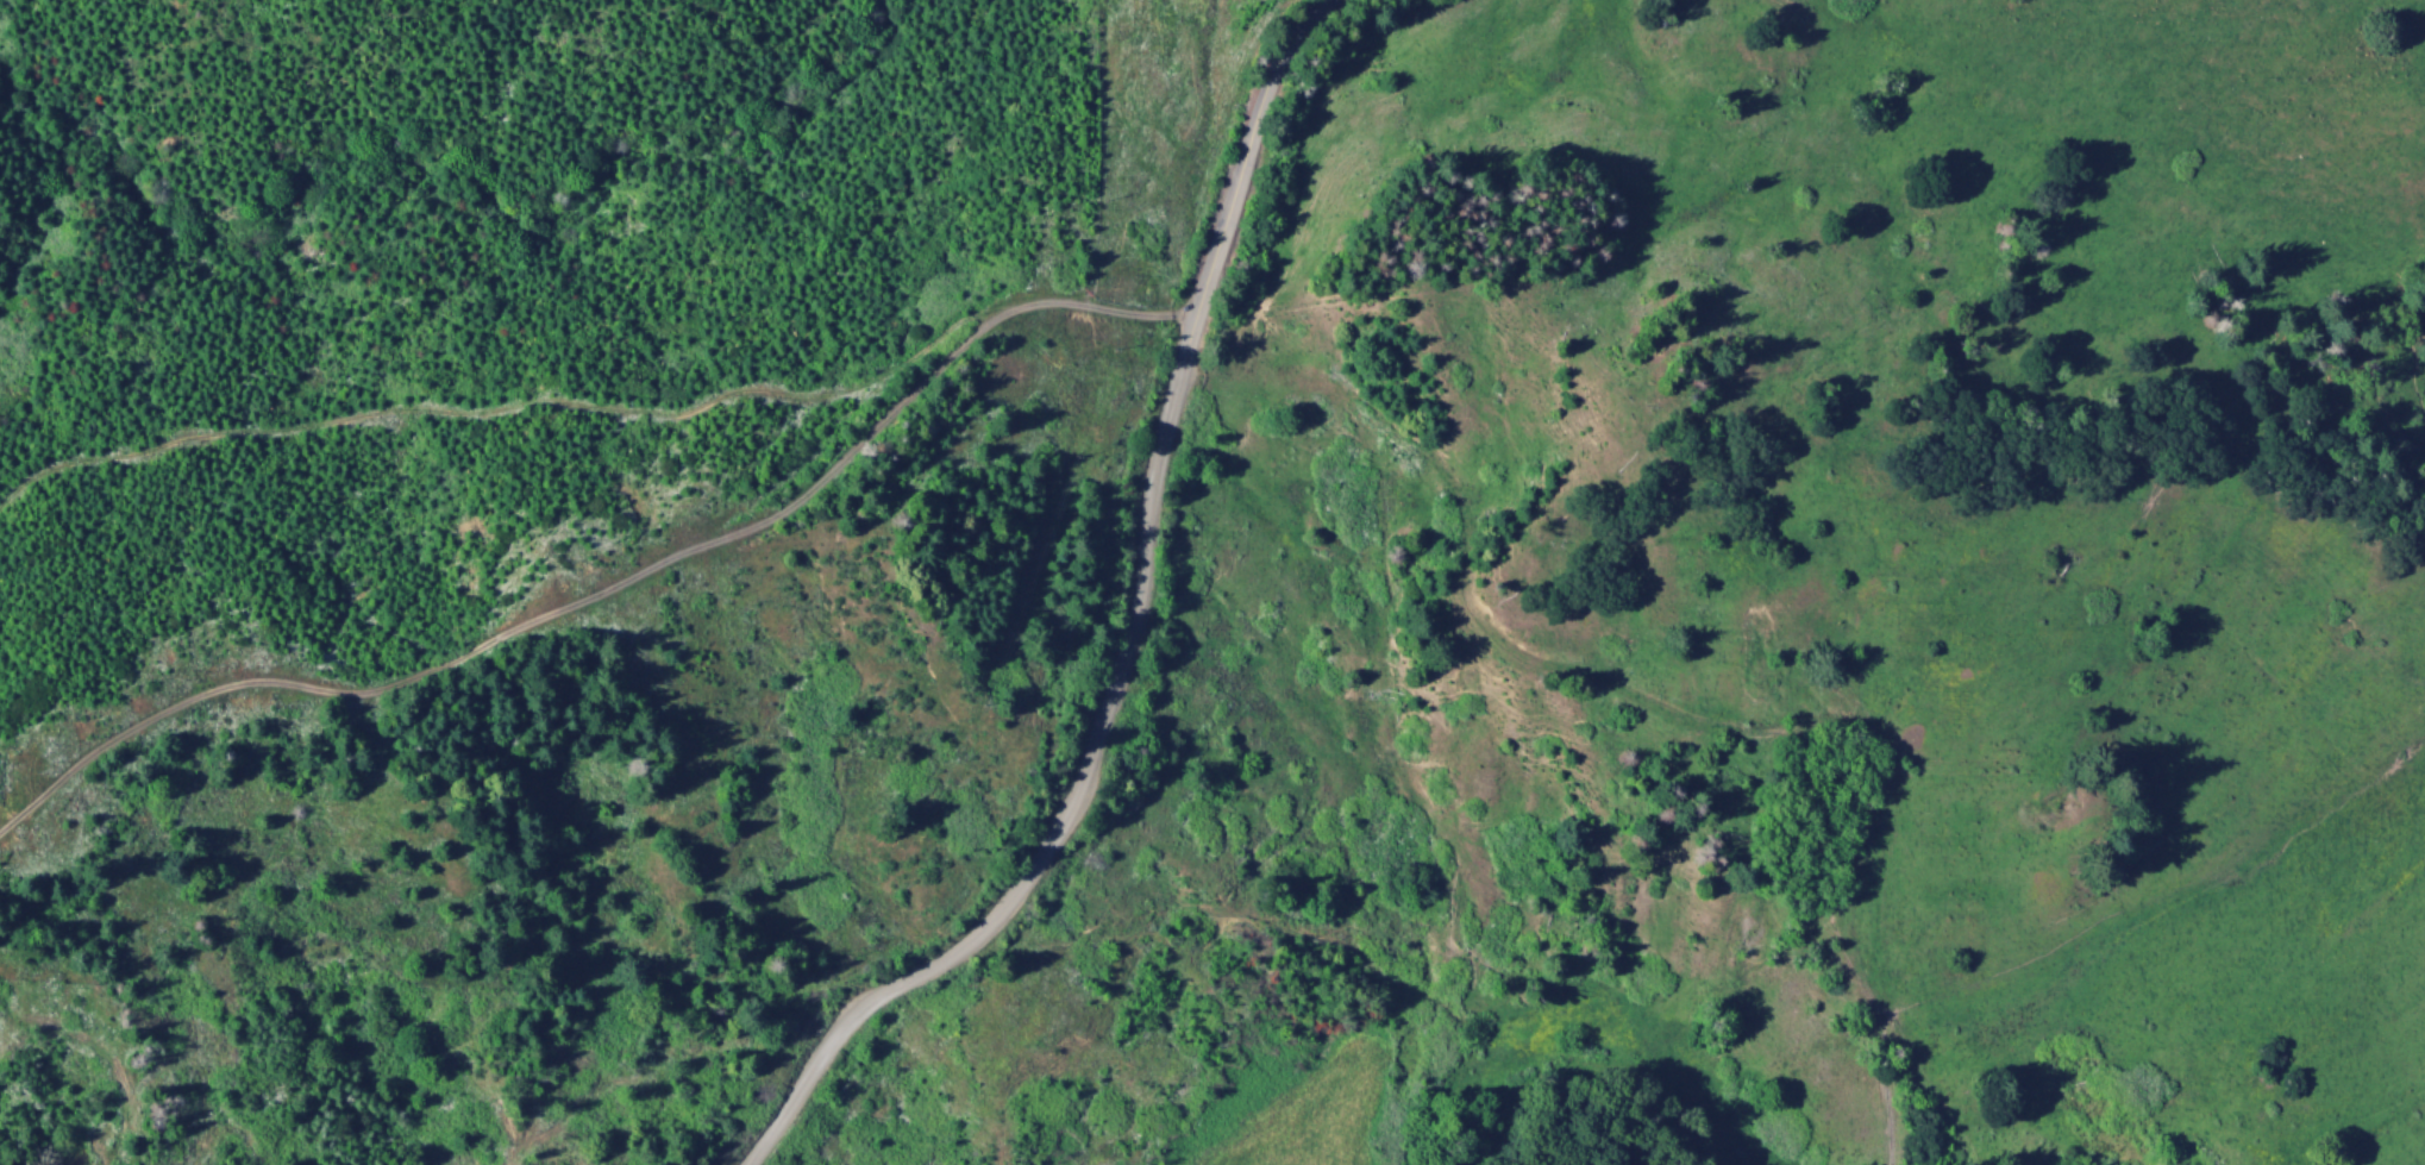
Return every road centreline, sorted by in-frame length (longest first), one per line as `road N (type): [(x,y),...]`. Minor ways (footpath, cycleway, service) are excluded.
road 1 (track): [(1195,318),(1042,301),(1016,306),(982,324),(779,514),(380,689),(257,679),(214,687),(100,745),(0,828)]
road 2 (residential): [(745,1164),(841,1020),(951,958),(1019,885),(1049,832),(1128,639),(1151,468),(1264,87),(1282,50),(1326,0)]

